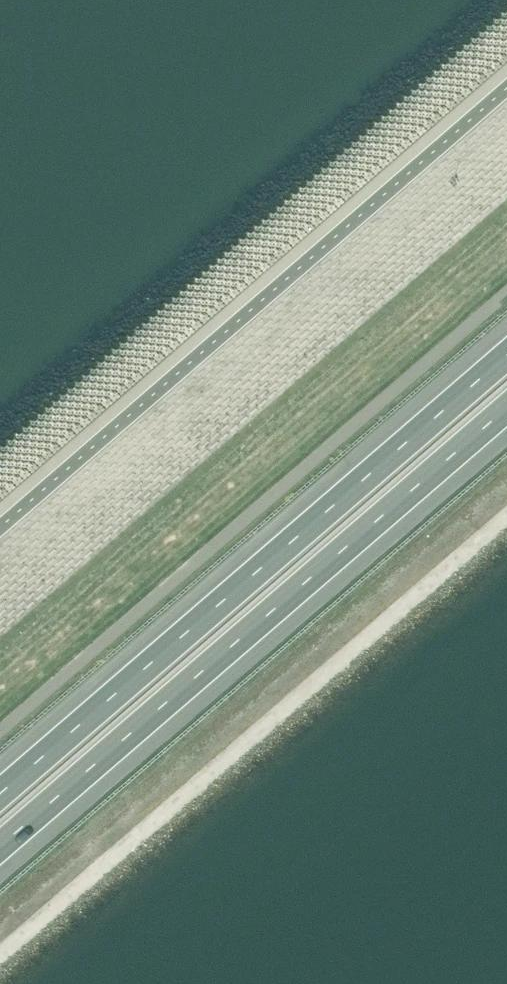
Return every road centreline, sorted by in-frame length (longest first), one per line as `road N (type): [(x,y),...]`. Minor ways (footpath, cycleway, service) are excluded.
road 1 (motorway): [(506,357),(0,795)]
road 2 (motorway): [(0,847),(506,409)]

